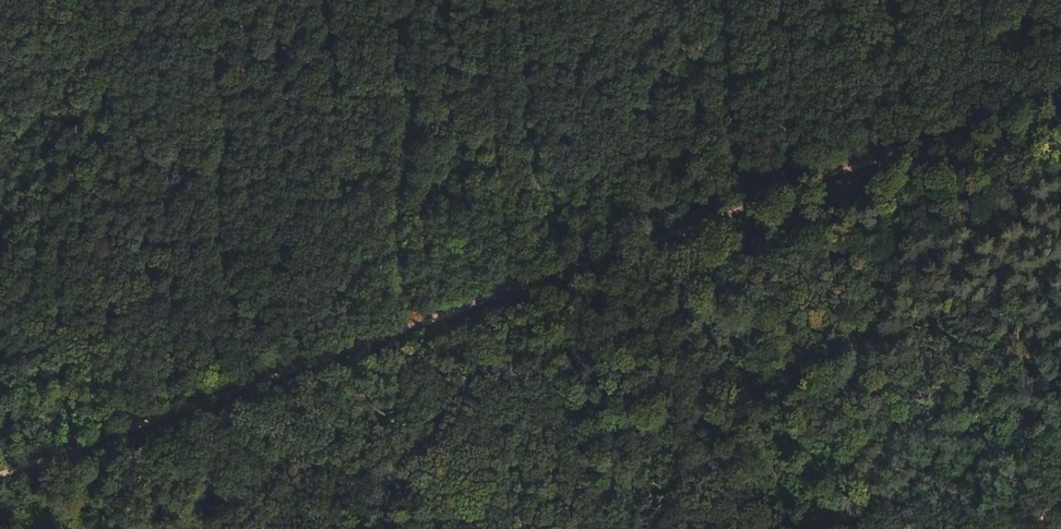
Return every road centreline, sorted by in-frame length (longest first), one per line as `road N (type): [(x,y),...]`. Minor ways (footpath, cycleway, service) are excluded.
road 1 (track): [(0,476),(1060,92)]
road 2 (track): [(804,528),(693,225)]

